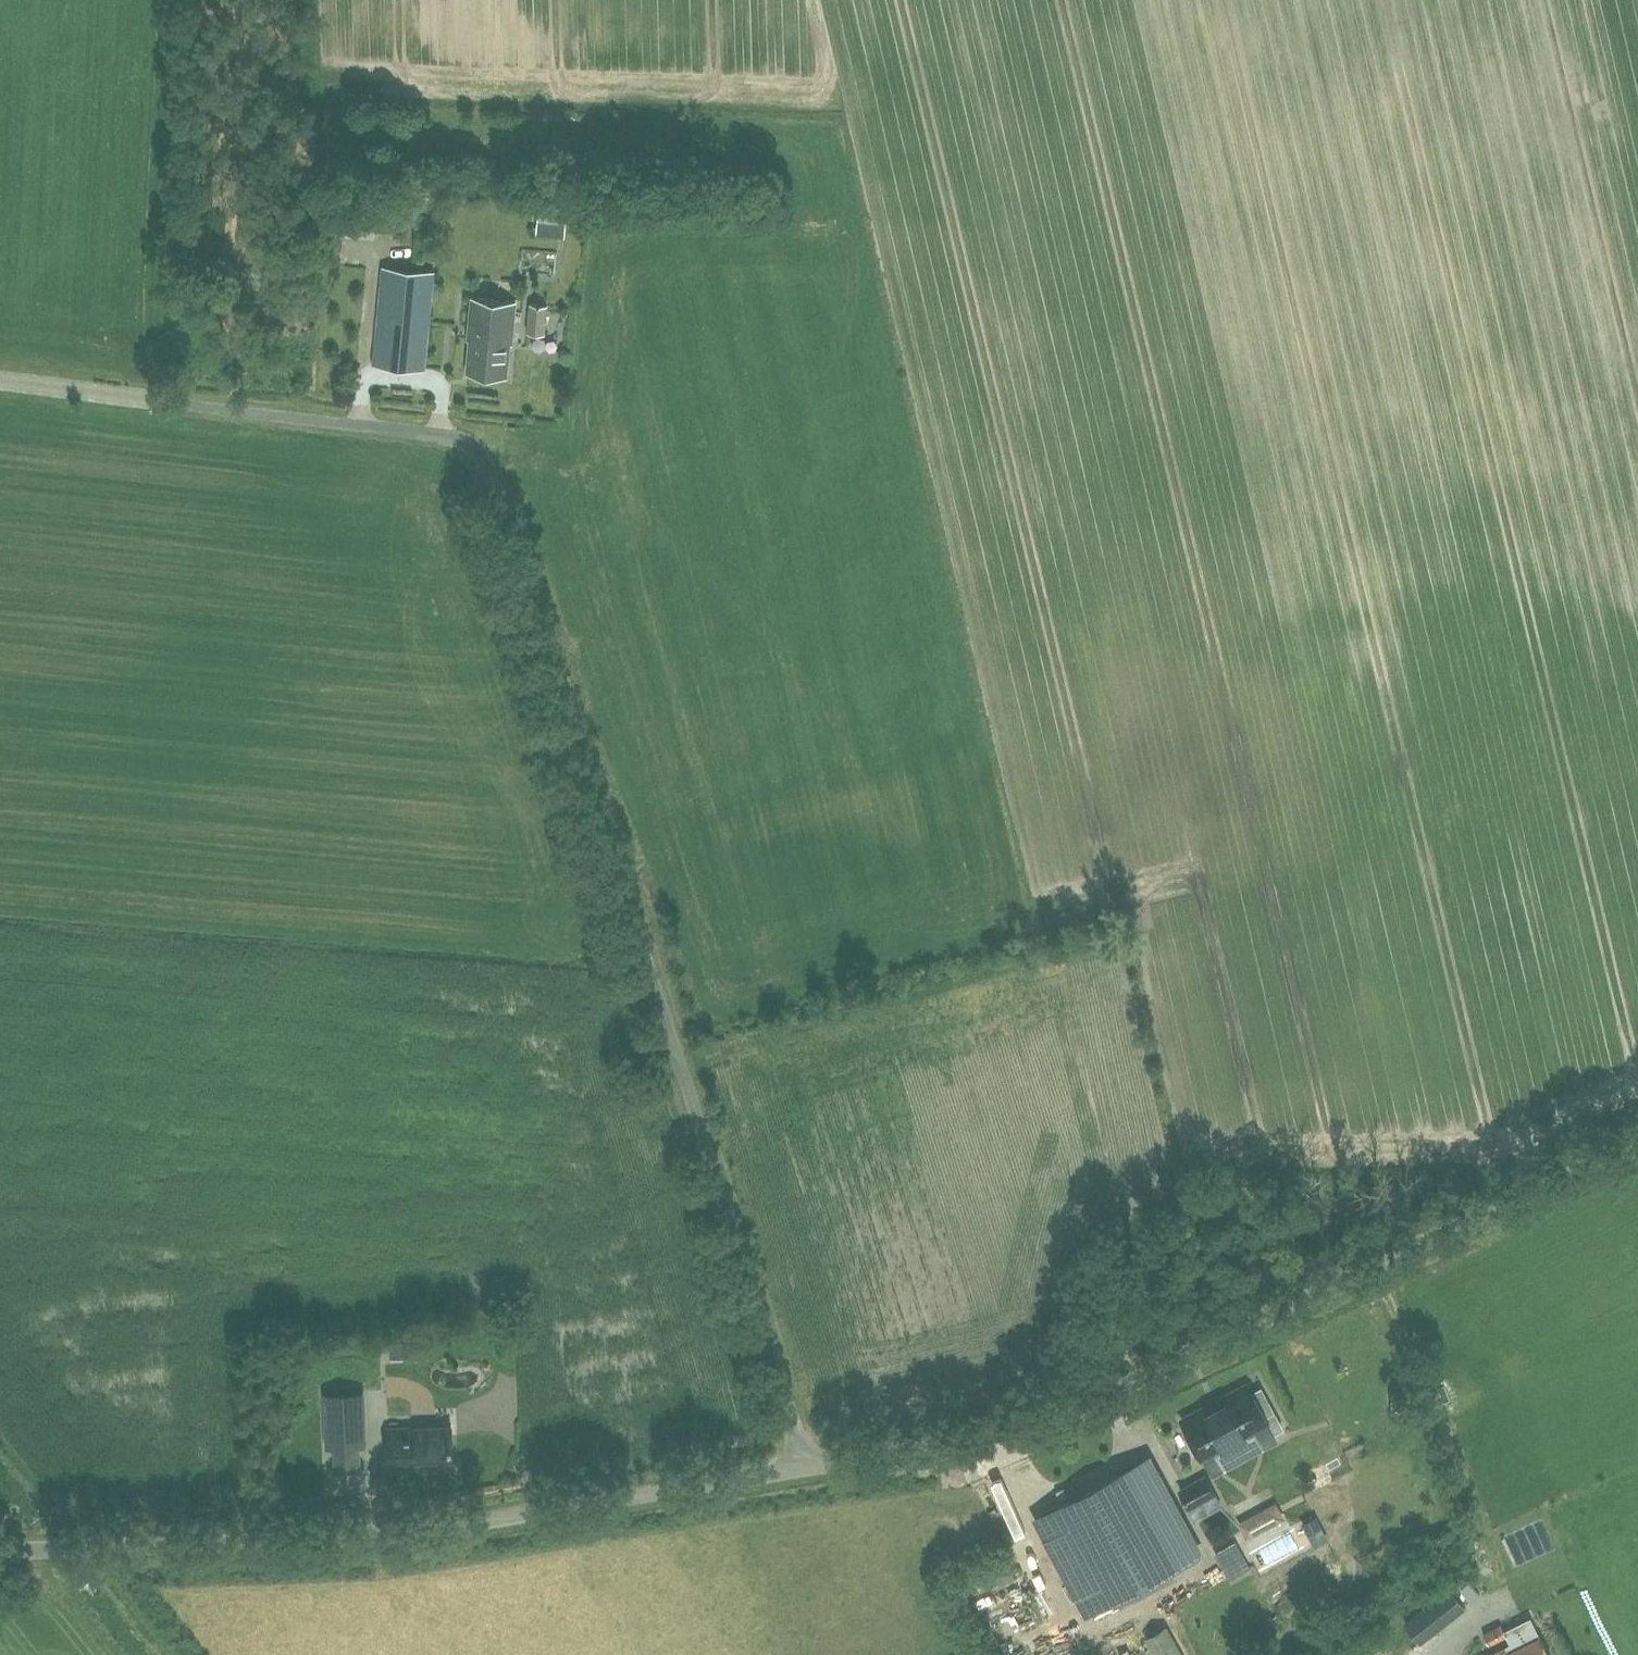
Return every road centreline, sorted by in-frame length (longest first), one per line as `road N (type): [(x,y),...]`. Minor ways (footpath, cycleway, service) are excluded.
road 1 (unclassified): [(0,1556),(448,1537),(985,1442),(1160,1374),(1637,1148)]

